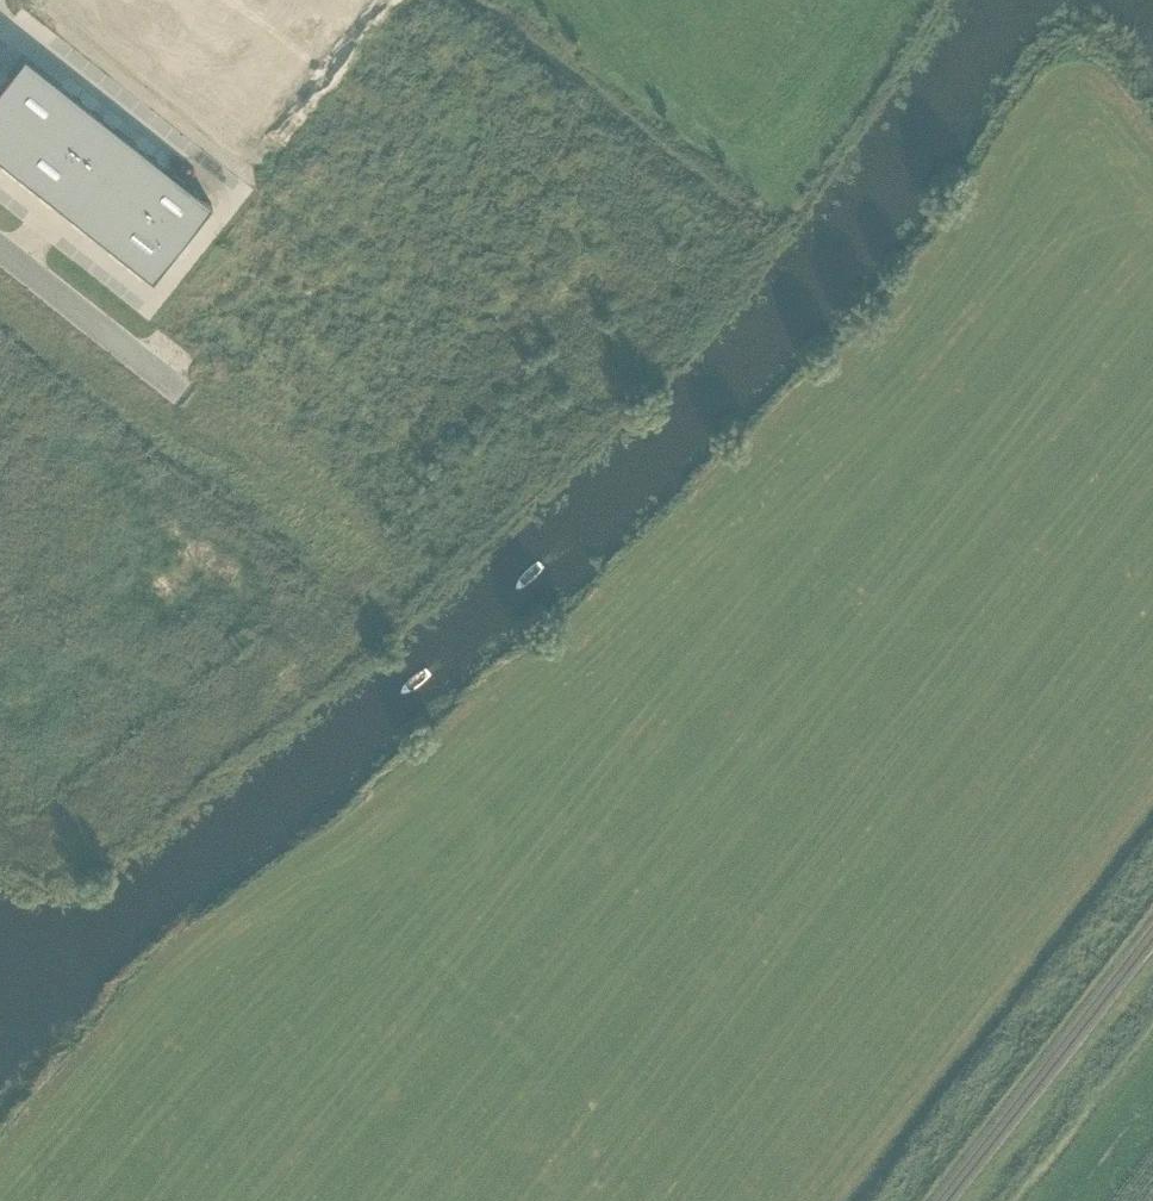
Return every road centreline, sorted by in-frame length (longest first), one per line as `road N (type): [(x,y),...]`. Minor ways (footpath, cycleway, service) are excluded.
road 1 (unclassified): [(0,250),(179,390)]

